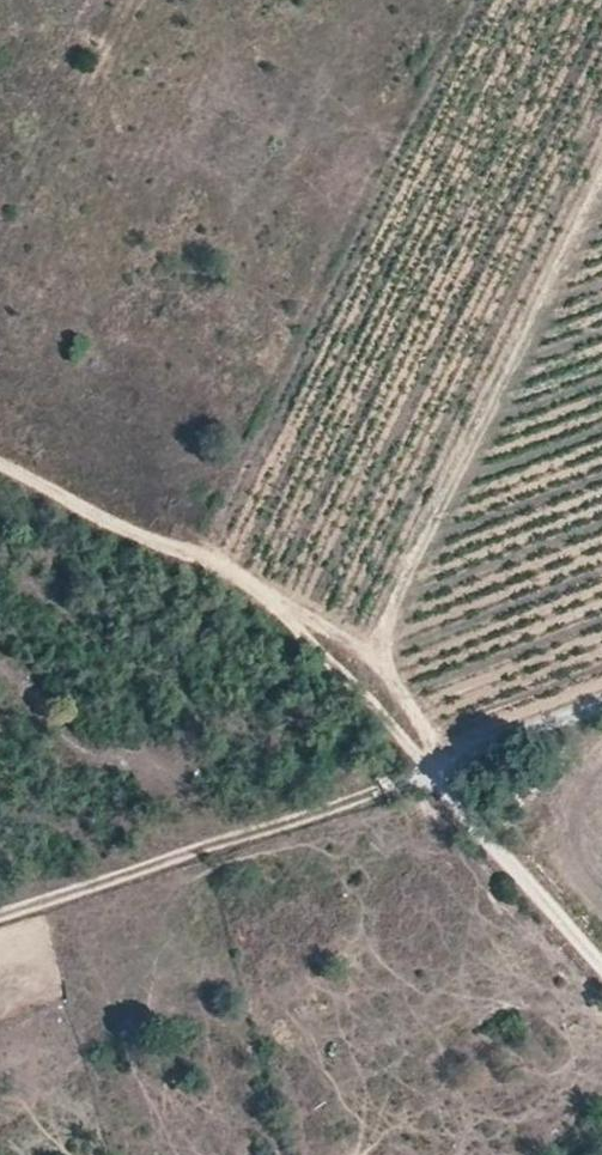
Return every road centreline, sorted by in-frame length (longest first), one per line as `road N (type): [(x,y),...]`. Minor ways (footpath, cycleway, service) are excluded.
road 1 (track): [(370,700),(601,177)]
road 2 (track): [(436,773),(246,580),(0,465)]
road 3 (track): [(0,909),(436,773)]

